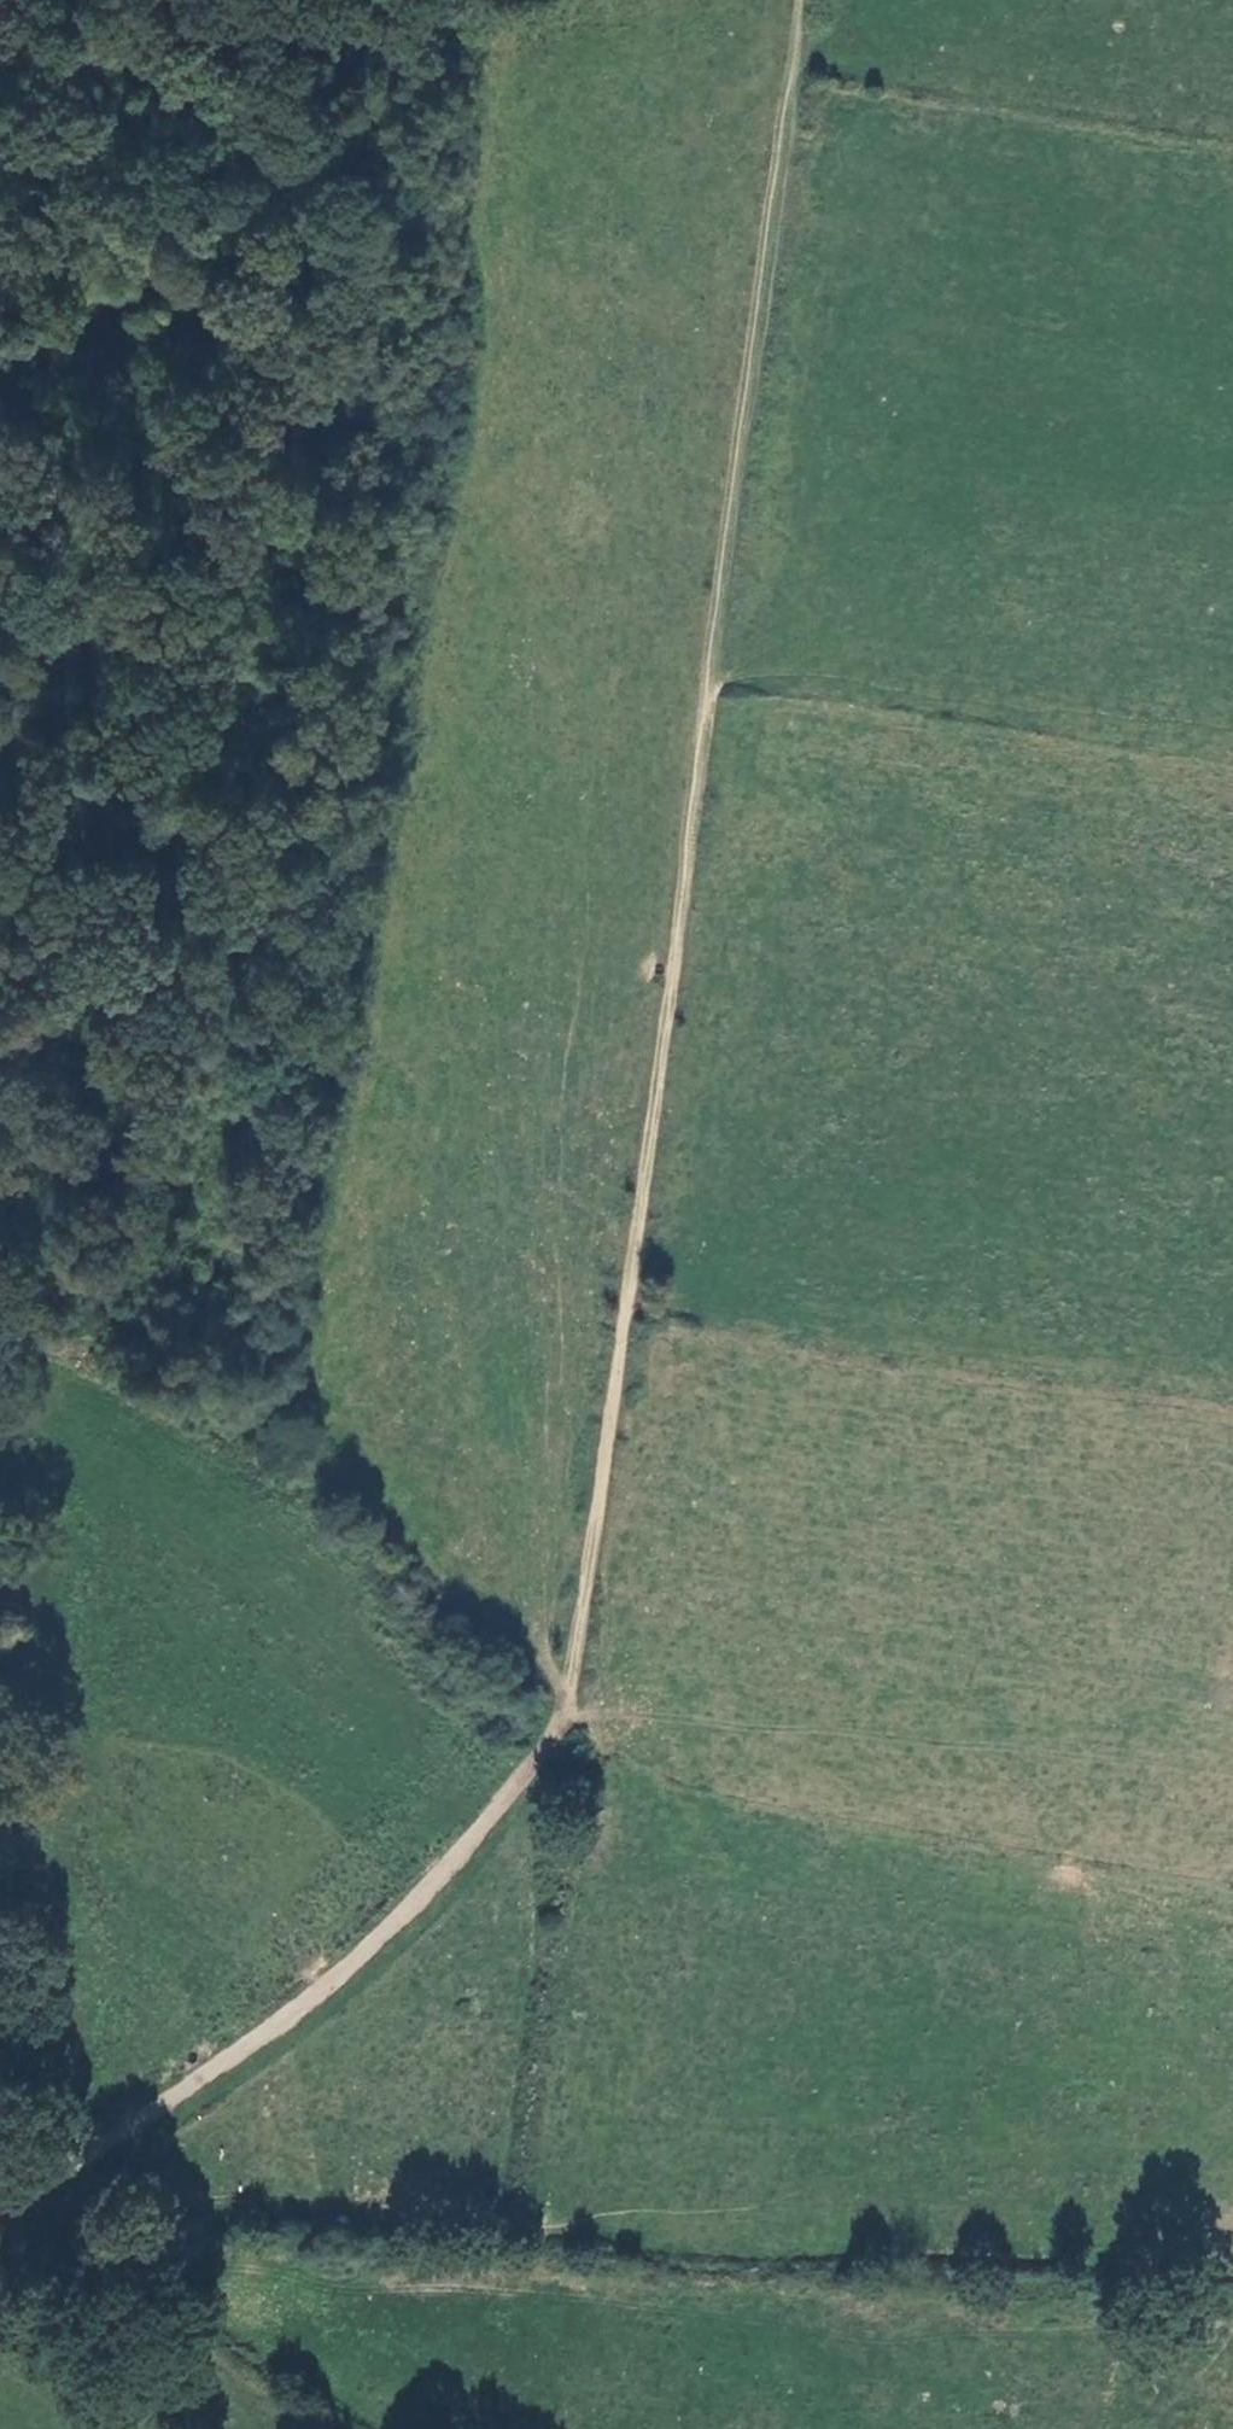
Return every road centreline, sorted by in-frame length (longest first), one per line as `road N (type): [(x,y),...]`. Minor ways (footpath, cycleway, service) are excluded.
road 1 (track): [(365,0),(316,41),(0,91)]

